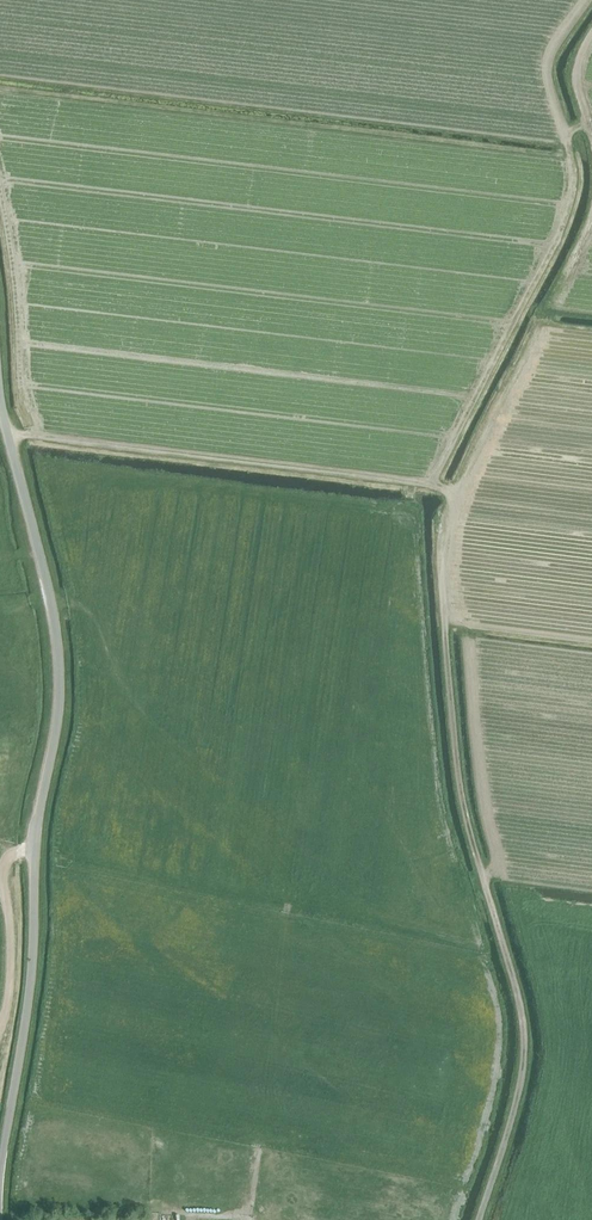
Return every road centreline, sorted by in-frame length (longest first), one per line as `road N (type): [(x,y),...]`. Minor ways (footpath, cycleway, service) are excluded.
road 1 (track): [(481,1219),(521,1088),(526,1032),(458,778),(440,551),(453,494),(591,224)]
road 2 (unclassified): [(0,1208),(32,987),(37,836),(60,694),(54,614),(0,392)]
road 3 (track): [(8,435),(453,494)]
road 4 (track): [(0,1027),(11,947),(10,856),(36,850)]
road 5 (track): [(446,626),(591,644)]

